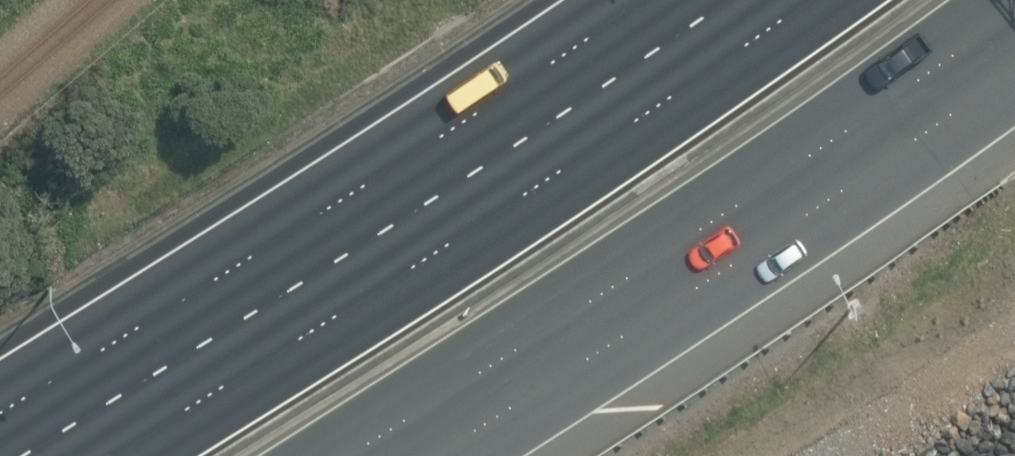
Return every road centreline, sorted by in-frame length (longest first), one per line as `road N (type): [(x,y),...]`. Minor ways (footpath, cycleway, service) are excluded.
road 1 (motorway): [(107,455),(802,0)]
road 2 (motorway): [(1014,5),(738,204),(337,455)]

